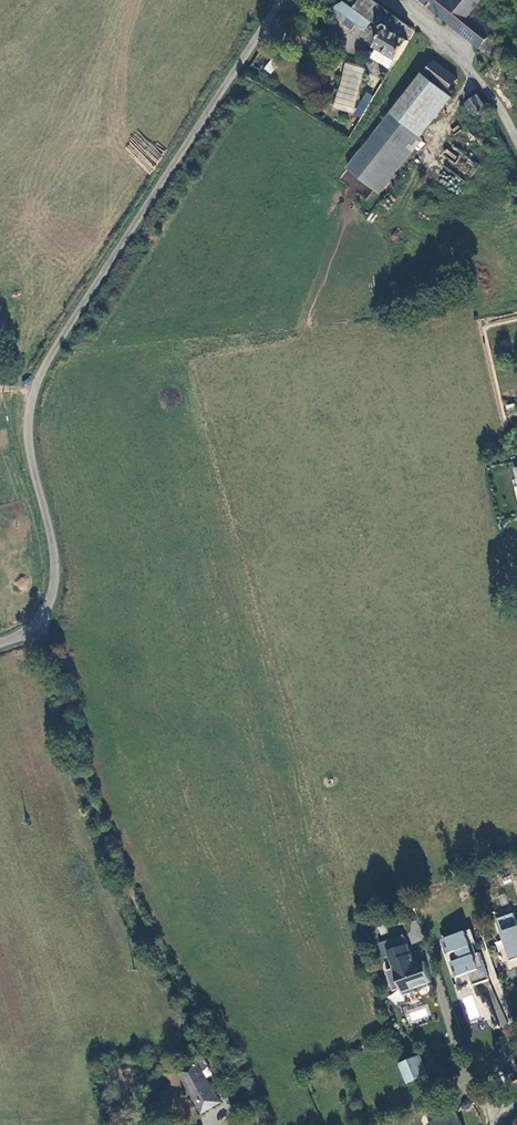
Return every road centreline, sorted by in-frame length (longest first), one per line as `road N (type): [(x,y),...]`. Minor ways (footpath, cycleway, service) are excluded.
road 1 (unclassified): [(283,0),(45,367),(29,415),(29,451),(56,578),(33,630),(0,646)]
road 2 (unclassified): [(516,141),(487,88),(449,47),(385,0)]

